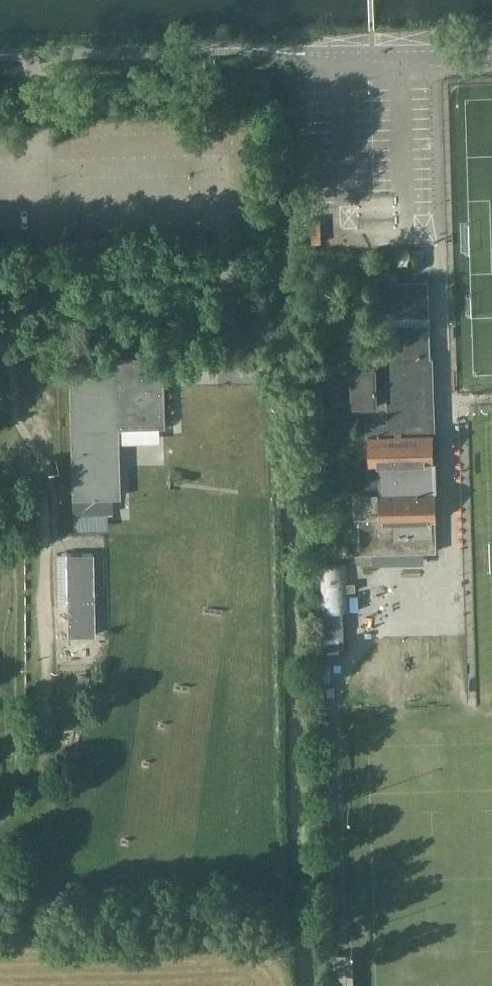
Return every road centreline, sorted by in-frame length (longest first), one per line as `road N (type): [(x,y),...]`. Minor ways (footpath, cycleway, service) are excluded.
road 1 (unclassified): [(373,54),(259,46),(5,54)]

